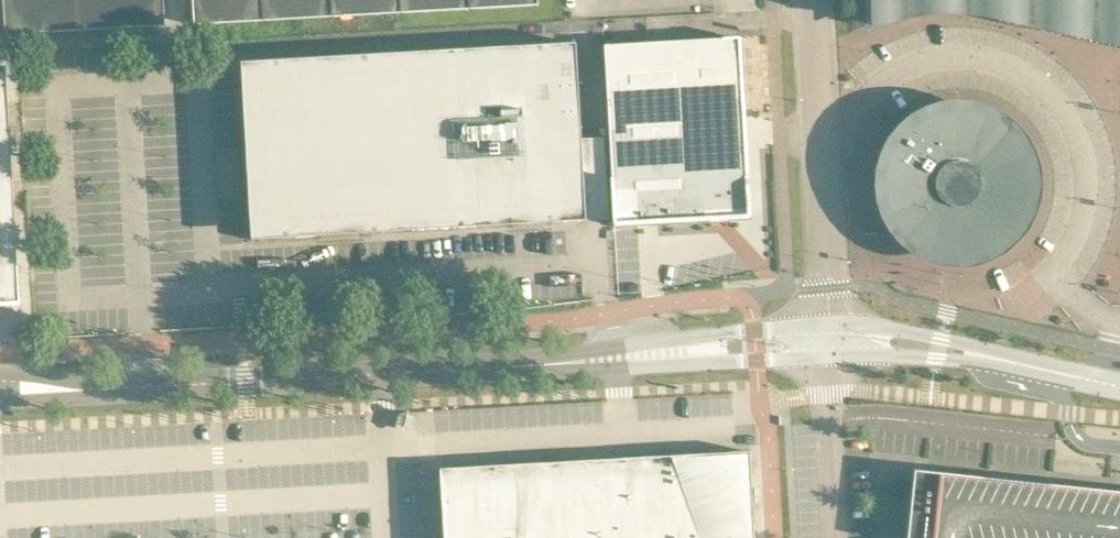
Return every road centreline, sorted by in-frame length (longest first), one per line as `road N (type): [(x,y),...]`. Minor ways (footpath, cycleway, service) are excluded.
road 1 (unclassified): [(0,395),(688,350)]
road 2 (unclassified): [(830,327),(813,0)]
road 3 (unclassified): [(839,537),(831,356)]
road 4 (unclassified): [(992,354),(885,328),(830,327)]
road 5 (unclassified): [(831,356),(992,354)]
road 6 (unclassified): [(830,327),(754,330),(688,350)]
road 7 (unclassified): [(688,350),(757,360),(831,356)]
road 8 (unclassified): [(992,354),(1119,386)]

